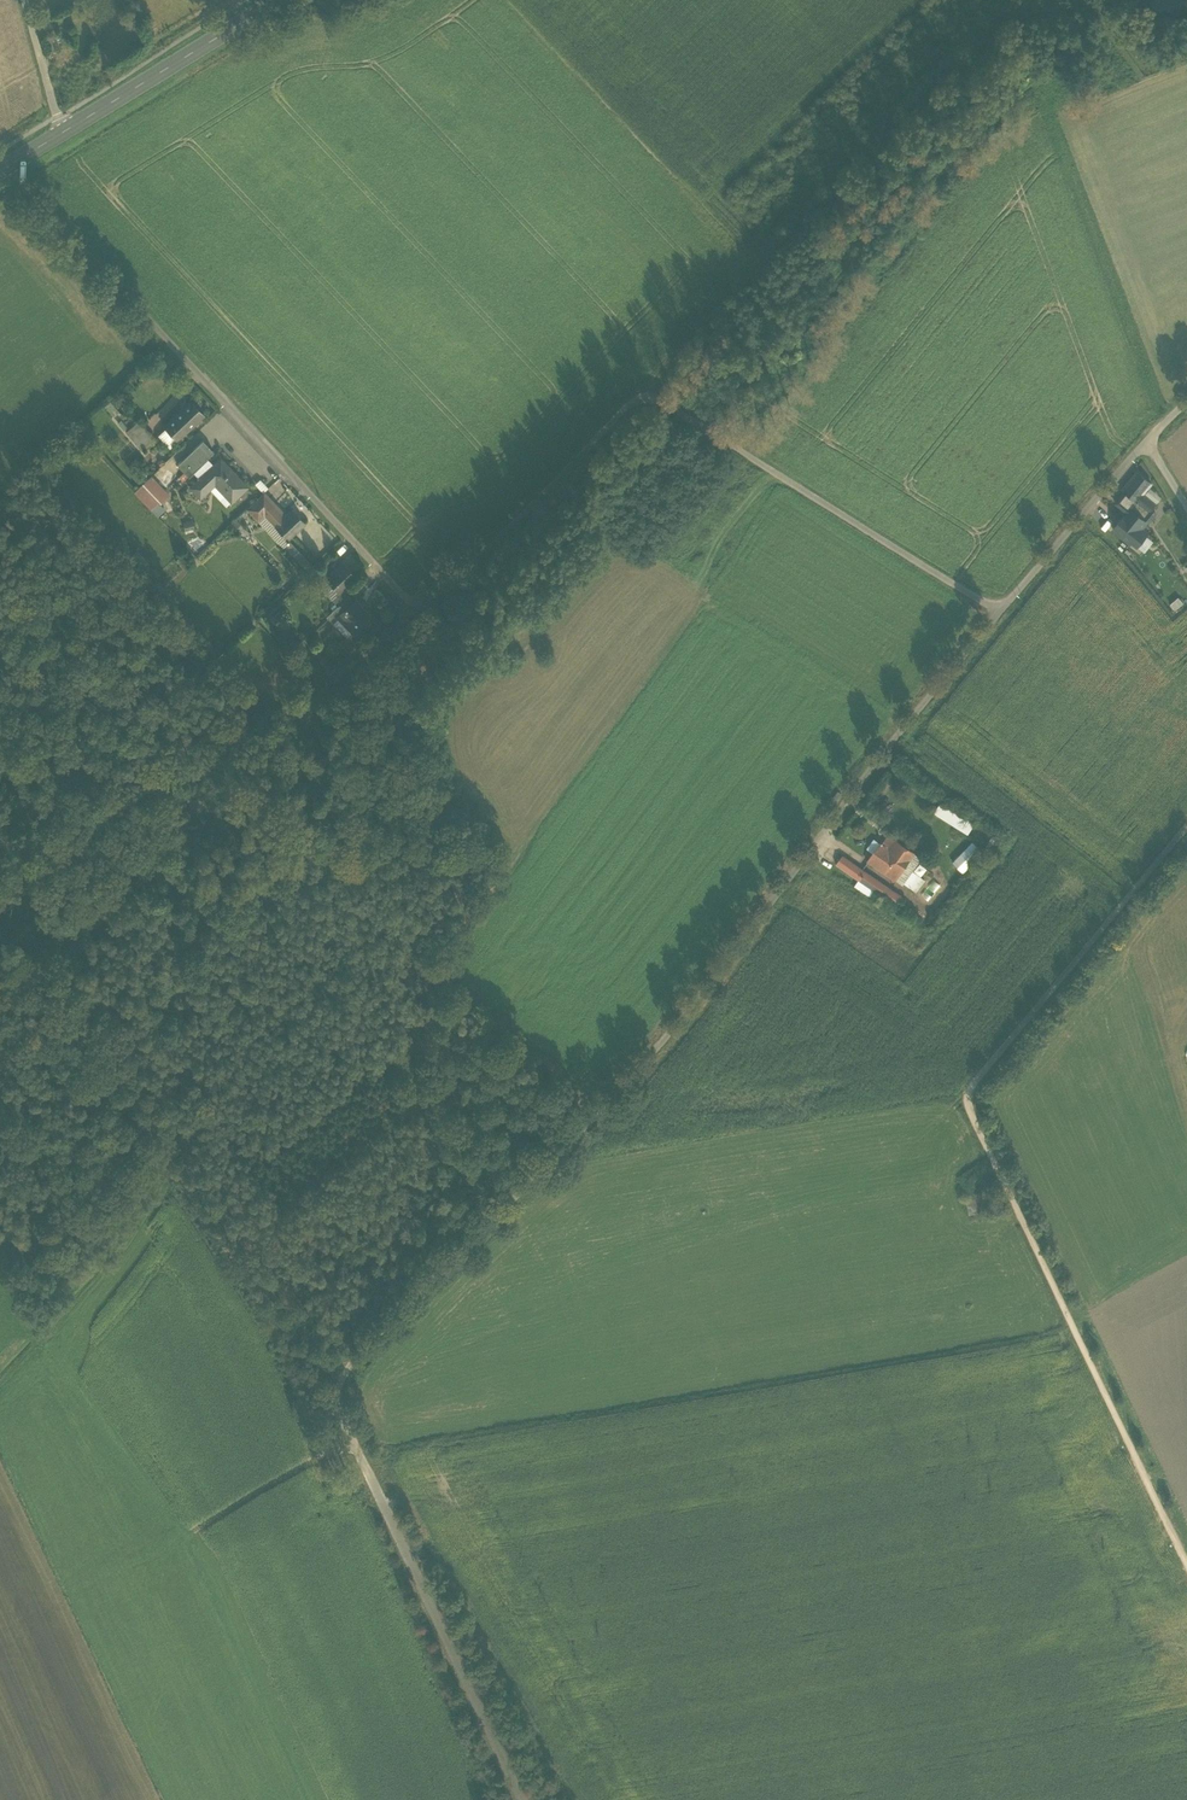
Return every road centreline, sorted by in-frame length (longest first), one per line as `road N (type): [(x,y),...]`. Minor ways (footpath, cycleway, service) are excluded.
road 1 (unclassified): [(525,1799),(342,1420),(342,1378),(785,885),(1001,611)]
road 2 (track): [(1186,826),(977,1080),(968,1103),(1186,1566)]
road 3 (unclassified): [(415,607),(645,388),(1001,611)]
road 4 (unclassified): [(415,607),(8,165)]
road 5 (unclassified): [(0,987),(415,607)]
road 6 (track): [(645,388),(892,134),(1041,0)]
road 7 (secondary): [(277,0),(63,131)]
road 8 (unclassified): [(1001,611),(1146,444)]
road 9 (track): [(181,1523),(352,1441)]
road 10 (unclassified): [(25,0),(63,131)]

